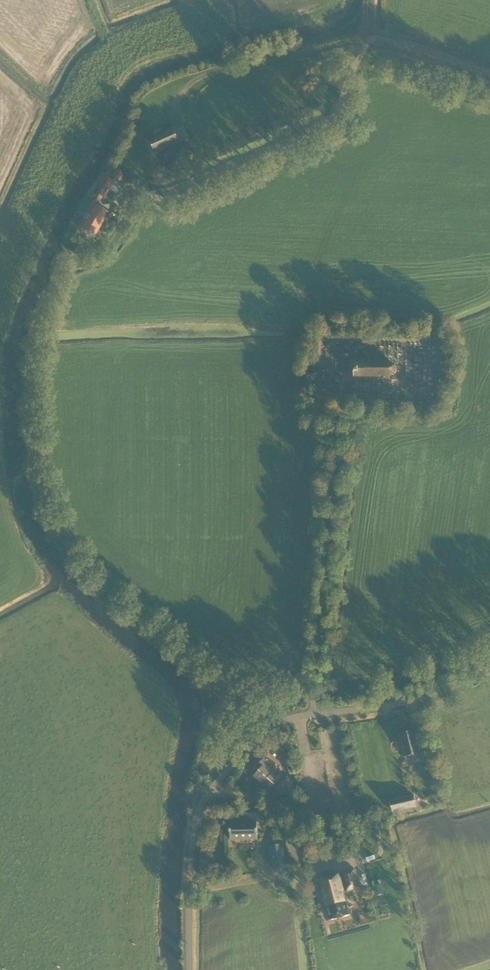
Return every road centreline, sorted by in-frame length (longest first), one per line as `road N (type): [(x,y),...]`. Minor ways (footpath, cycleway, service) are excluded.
road 1 (unclassified): [(190,969),(200,808),(260,737),(313,714)]
road 2 (unclassified): [(313,714),(341,407)]
road 3 (unclassified): [(313,714),(421,699),(489,672)]
road 4 (unclassified): [(489,74),(370,39)]

